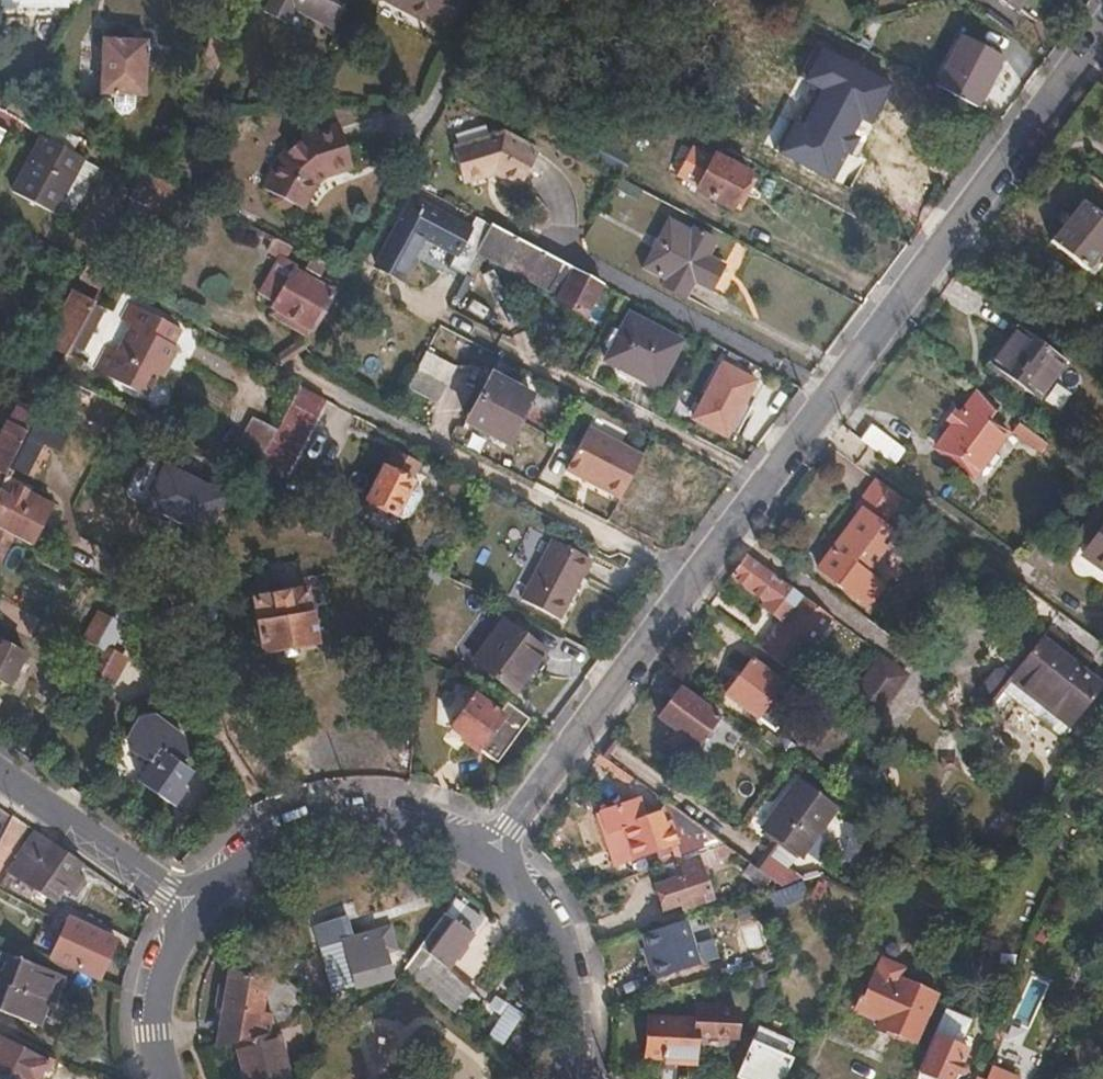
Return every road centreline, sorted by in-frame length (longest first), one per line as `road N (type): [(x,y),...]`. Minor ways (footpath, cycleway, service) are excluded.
road 1 (residential): [(698,578),(1102,34)]
road 2 (residential): [(299,373),(698,578)]
road 3 (residential): [(485,861),(698,578)]
road 4 (residential): [(485,861),(427,834),(363,825),(300,836),(243,867),(198,913)]
road 5 (residential): [(567,1078),(574,1023),(562,961),(531,905),(485,861)]
road 6 (residential): [(0,773),(198,913)]
road 7 (residential): [(198,913),(165,994),(168,1078)]

